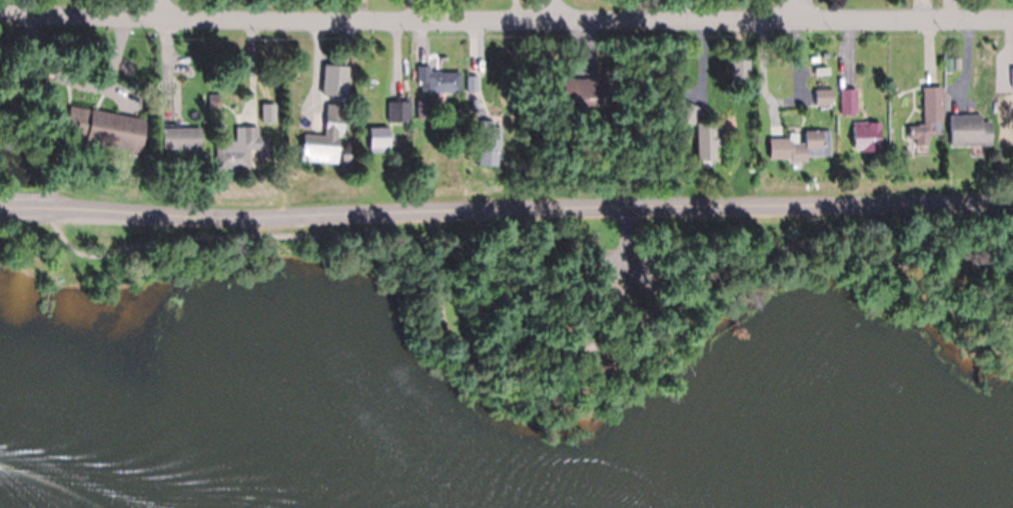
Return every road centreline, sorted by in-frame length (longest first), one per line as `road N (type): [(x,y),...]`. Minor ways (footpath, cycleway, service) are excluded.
road 1 (residential): [(1012,18),(0,13)]
road 2 (residential): [(1012,209),(200,218),(45,207)]

